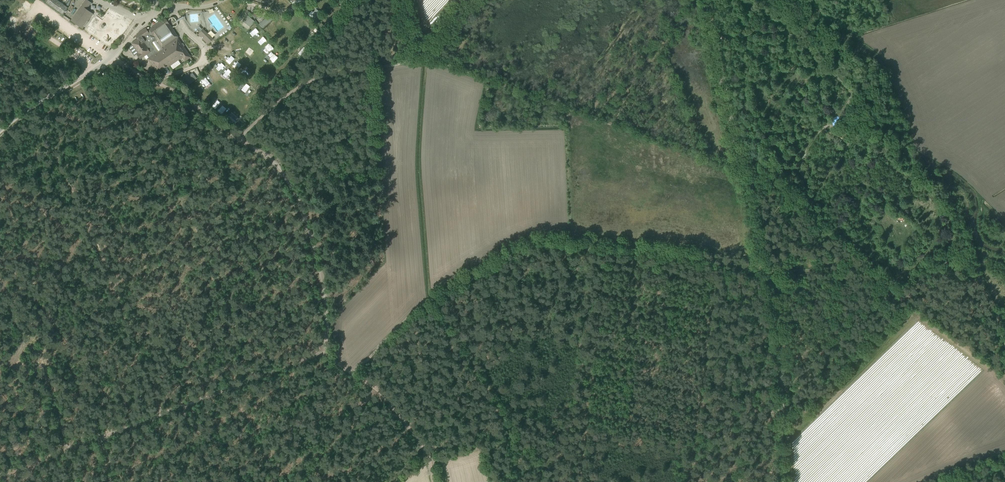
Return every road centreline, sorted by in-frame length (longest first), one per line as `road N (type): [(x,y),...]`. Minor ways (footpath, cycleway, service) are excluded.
road 1 (track): [(428,452),(426,296),(514,243),(607,242),(718,256)]
road 2 (track): [(325,304),(327,351),(340,371),(377,394),(428,452)]
road 3 (track): [(367,70),(301,86),(235,139)]
road 4 (track): [(274,164),(309,228),(325,304)]
road 5 (track): [(235,139),(169,87),(111,57)]
road 6 (unclassified): [(0,130),(111,57)]
road 7 (track): [(469,0),(414,57),(367,70)]

